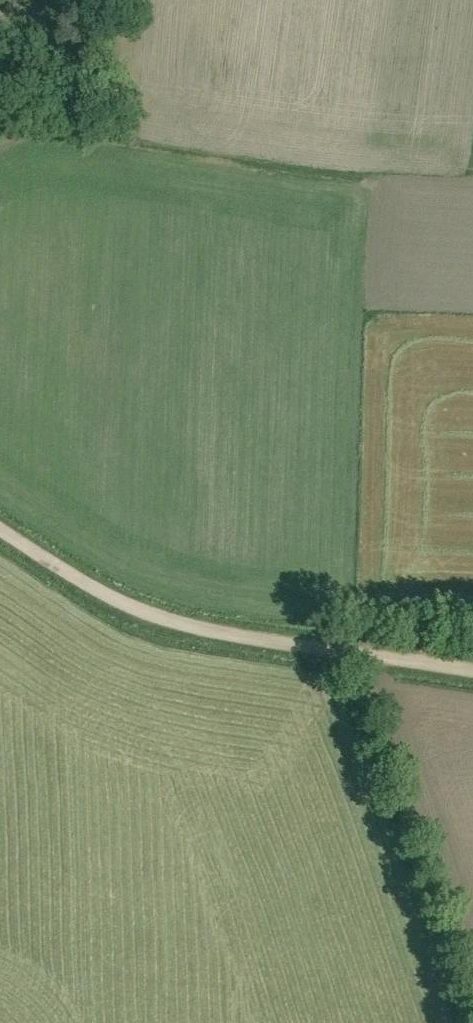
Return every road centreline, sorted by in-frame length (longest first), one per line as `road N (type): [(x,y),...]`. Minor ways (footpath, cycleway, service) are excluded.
road 1 (unclassified): [(472,675),(171,624),(127,608),(0,528)]

